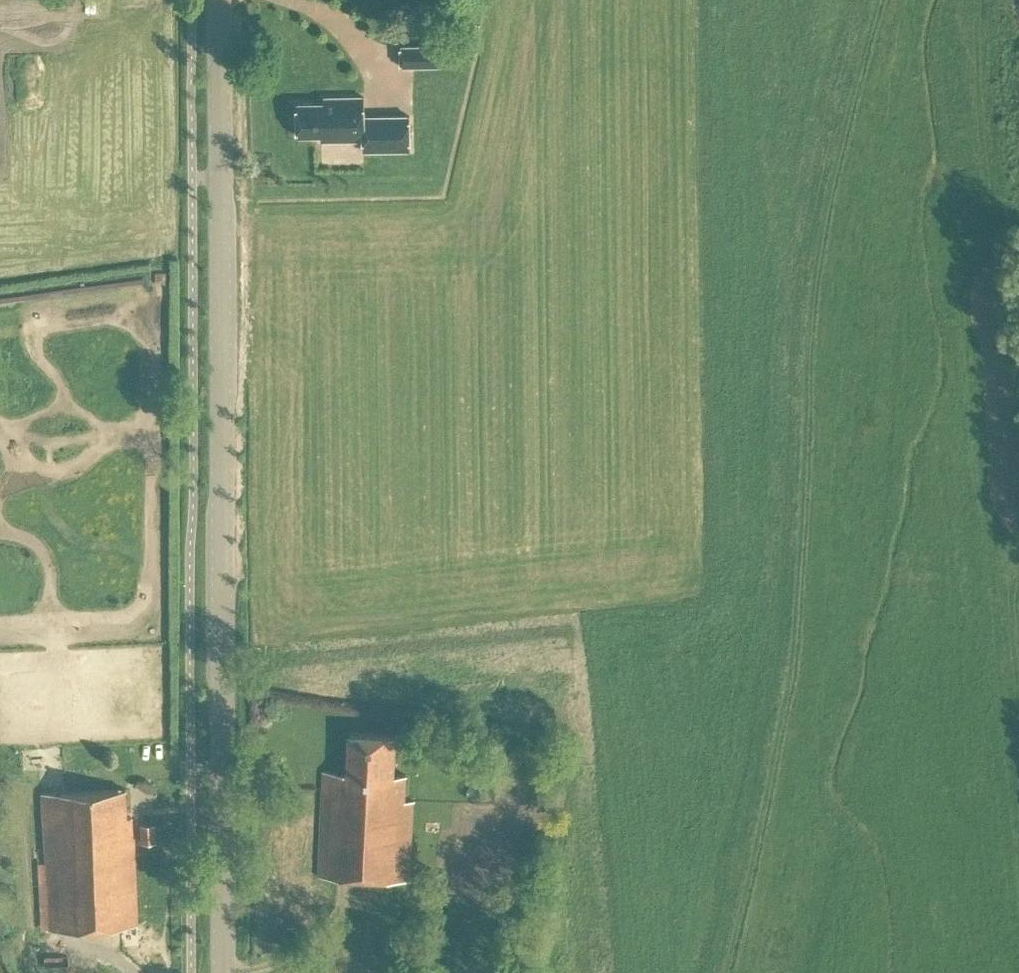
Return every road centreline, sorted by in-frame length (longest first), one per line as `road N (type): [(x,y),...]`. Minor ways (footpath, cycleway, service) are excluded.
road 1 (secondary): [(223,972),(220,0)]

